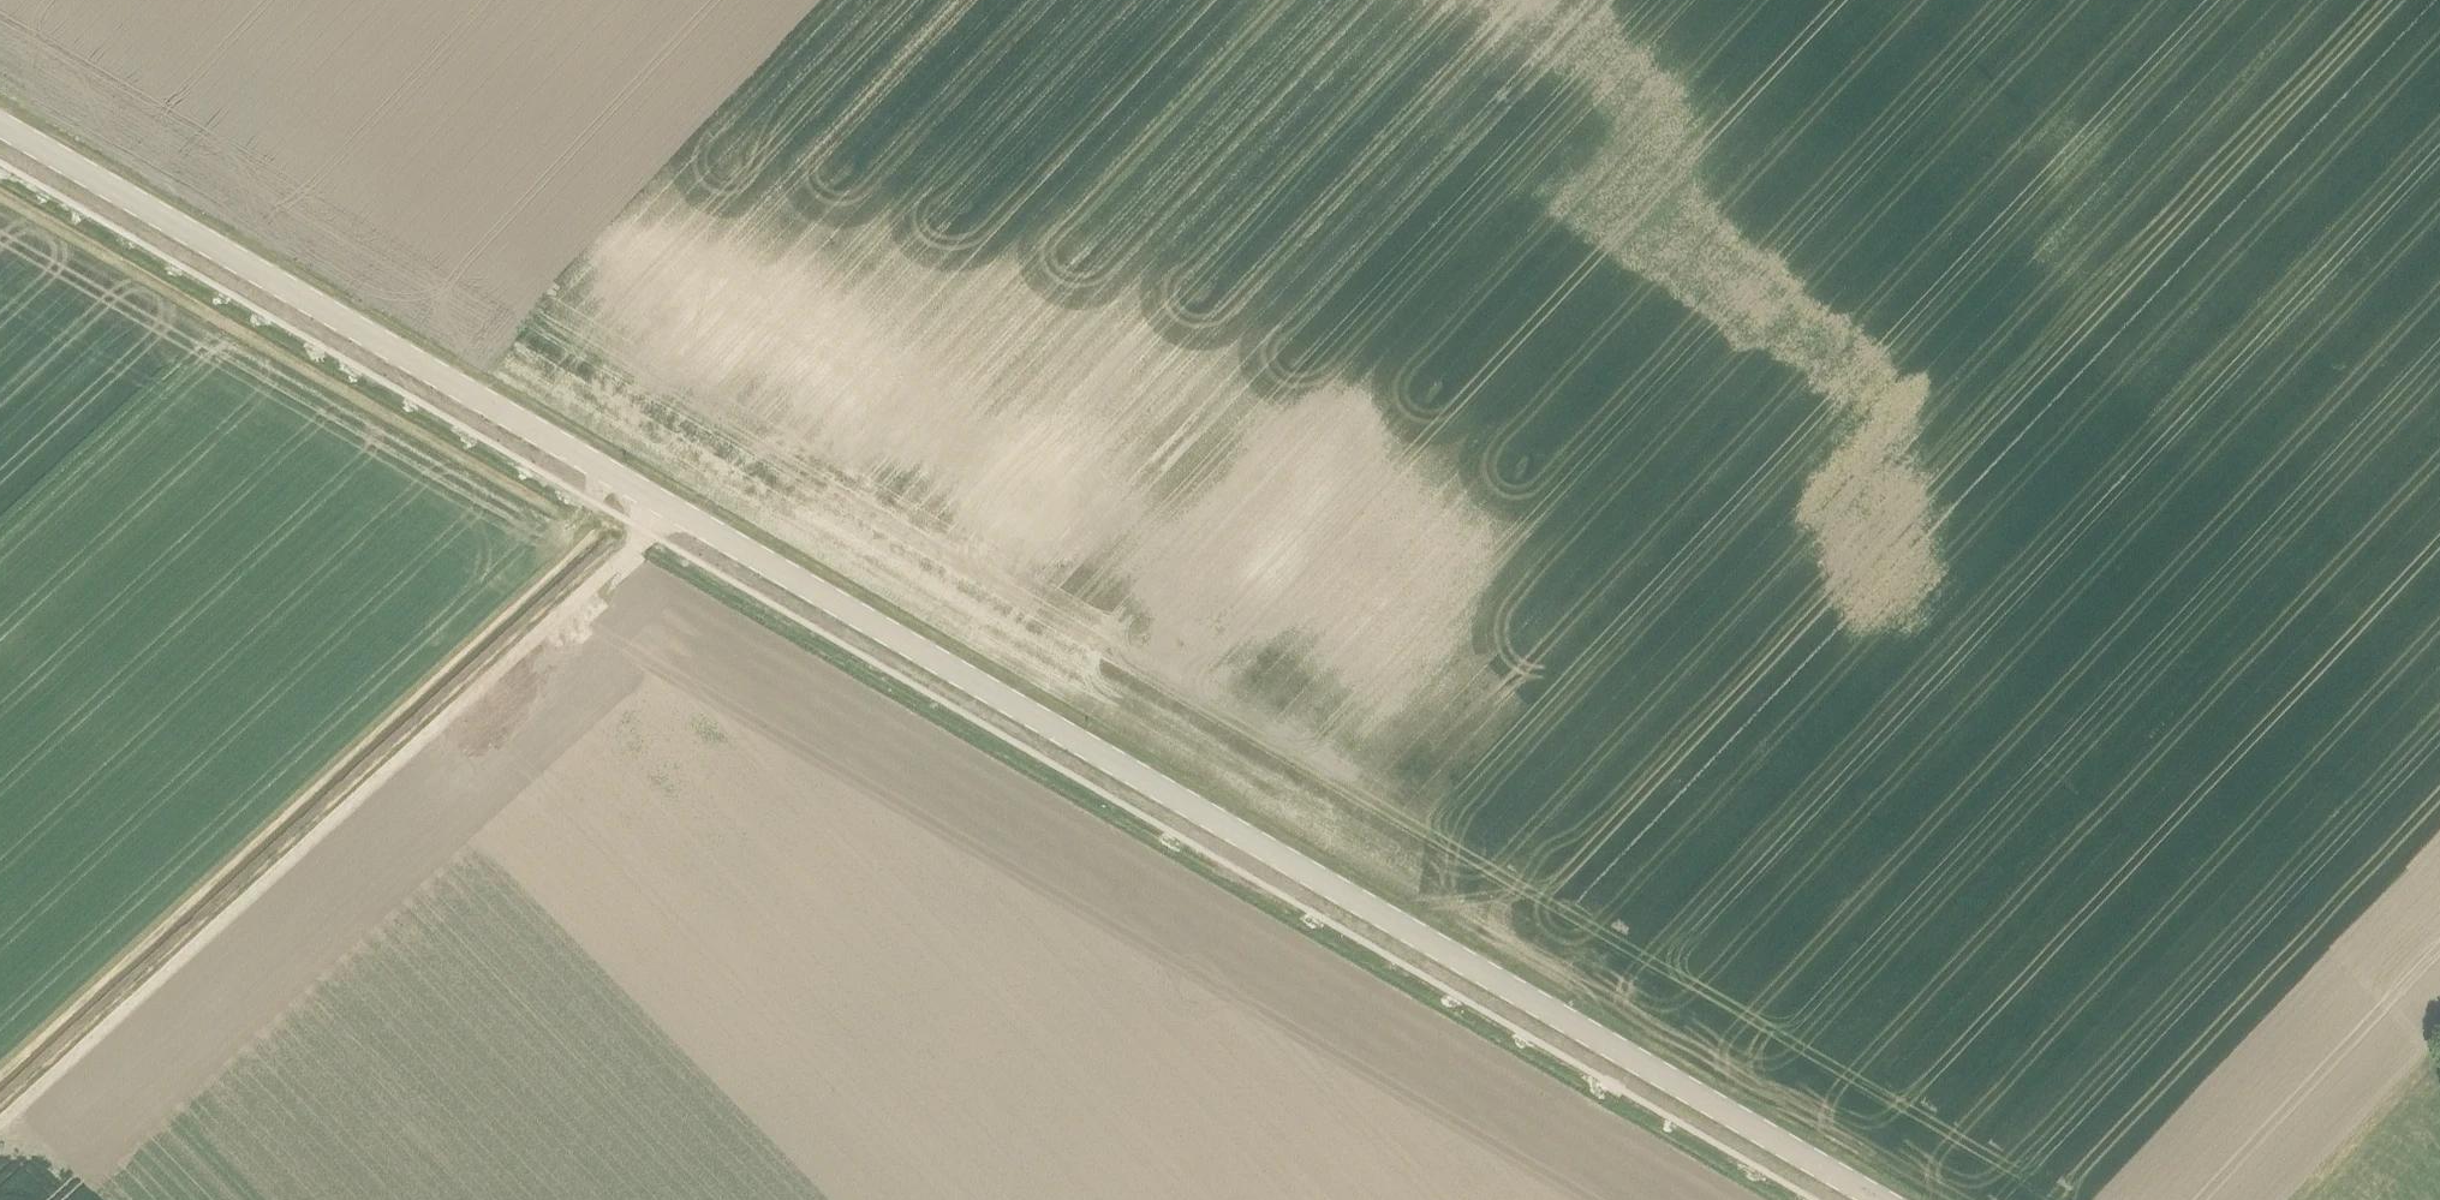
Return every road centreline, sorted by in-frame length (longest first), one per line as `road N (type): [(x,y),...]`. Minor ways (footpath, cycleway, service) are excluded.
road 1 (secondary): [(1880,1199),(0,124)]

